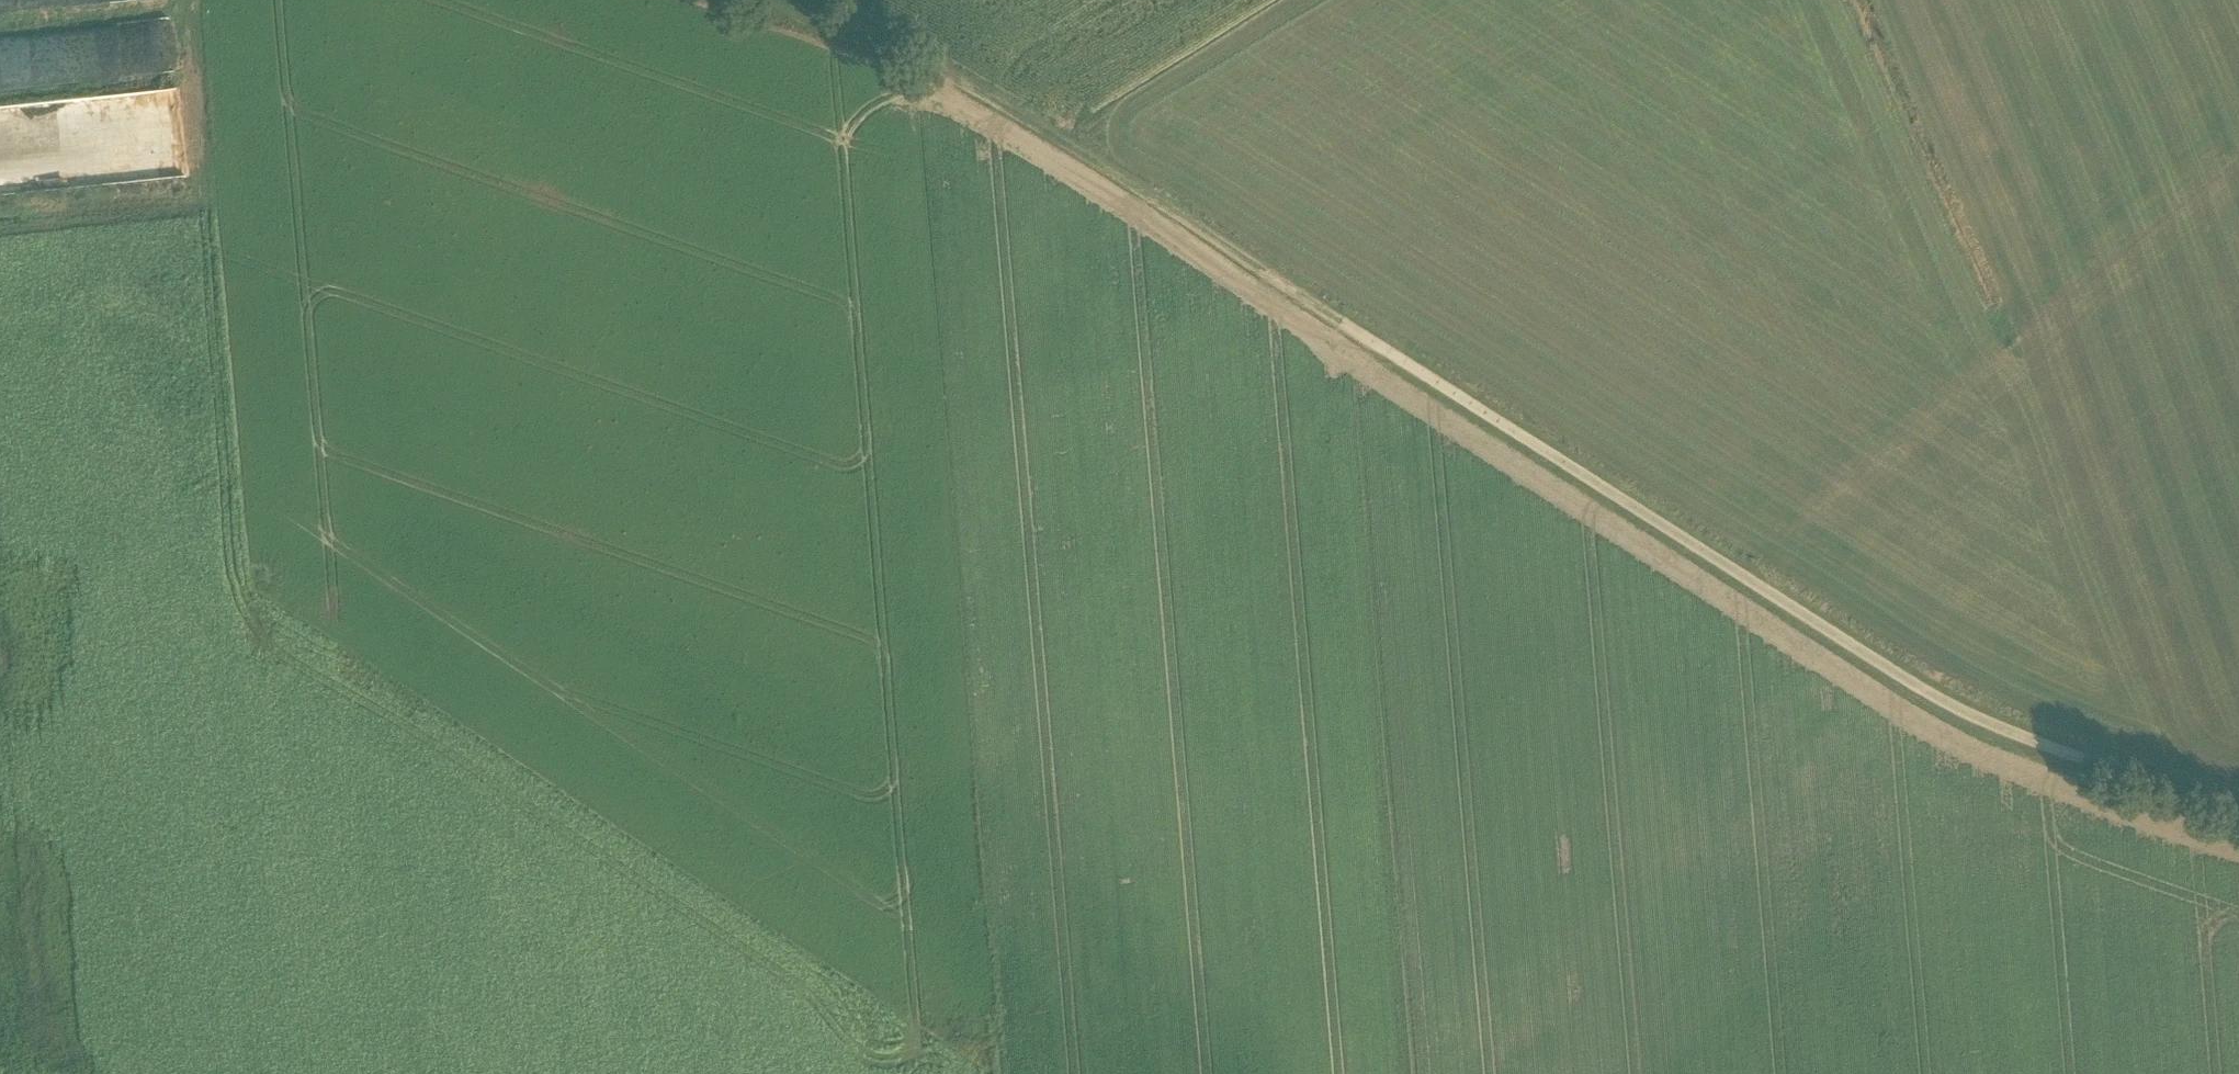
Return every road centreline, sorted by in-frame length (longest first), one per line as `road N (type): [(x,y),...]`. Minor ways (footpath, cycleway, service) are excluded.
road 1 (track): [(763,0),(971,99),(1954,713),(2238,815)]

